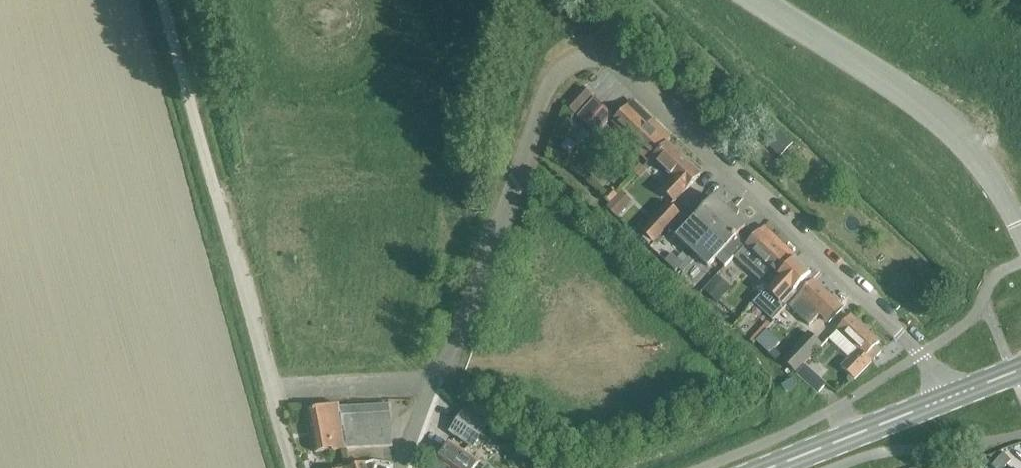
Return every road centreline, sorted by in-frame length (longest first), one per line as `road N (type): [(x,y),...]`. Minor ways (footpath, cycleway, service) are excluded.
road 1 (residential): [(434,382),(458,360),(537,98),(554,68),(571,60),(598,57),(624,72),(899,333)]
road 2 (unclassified): [(271,389),(163,0)]
road 3 (unclassified): [(1020,237),(949,132),(754,0)]
road 4 (secondary): [(770,467),(948,397)]
road 5 (residential): [(434,382),(271,389)]

